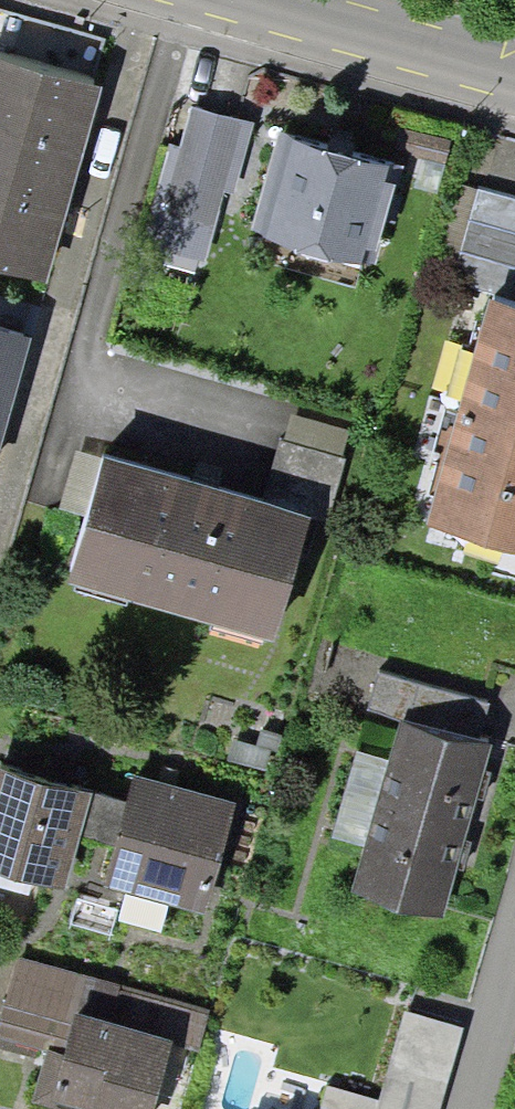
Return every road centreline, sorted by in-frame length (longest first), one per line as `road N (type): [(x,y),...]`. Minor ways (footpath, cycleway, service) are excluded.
road 1 (tertiary): [(229,0),(514,78)]
road 2 (residential): [(514,977),(473,1108)]

